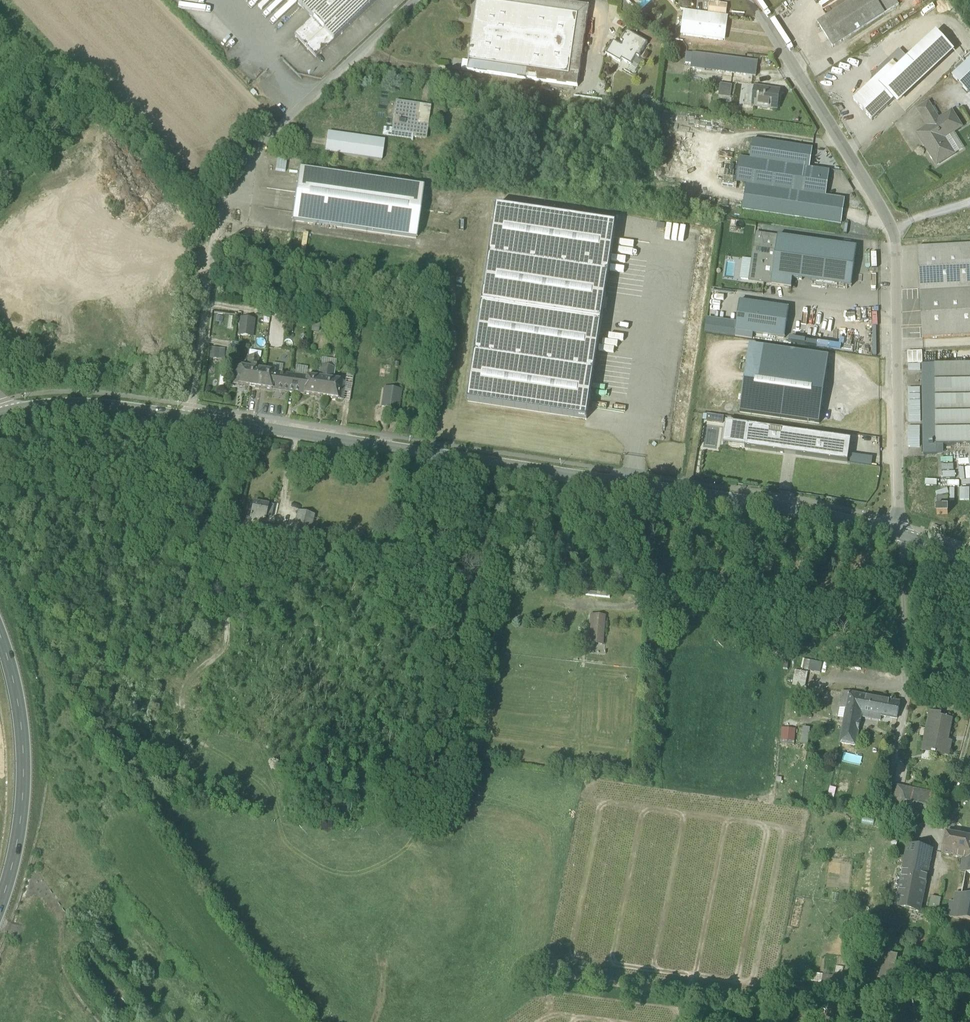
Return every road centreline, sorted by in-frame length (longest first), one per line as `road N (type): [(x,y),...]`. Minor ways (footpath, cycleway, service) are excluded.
road 1 (unclassified): [(902,532),(826,512),(189,418)]
road 2 (unclassified): [(902,532),(893,517),(892,224),(753,0)]
road 3 (unclassified): [(189,418),(221,177),(420,0)]
road 4 (secondary): [(0,638),(17,701),(24,784),(0,907)]
road 5 (unclassified): [(189,418),(65,403),(0,412)]
road 6 (track): [(205,306),(360,325)]

